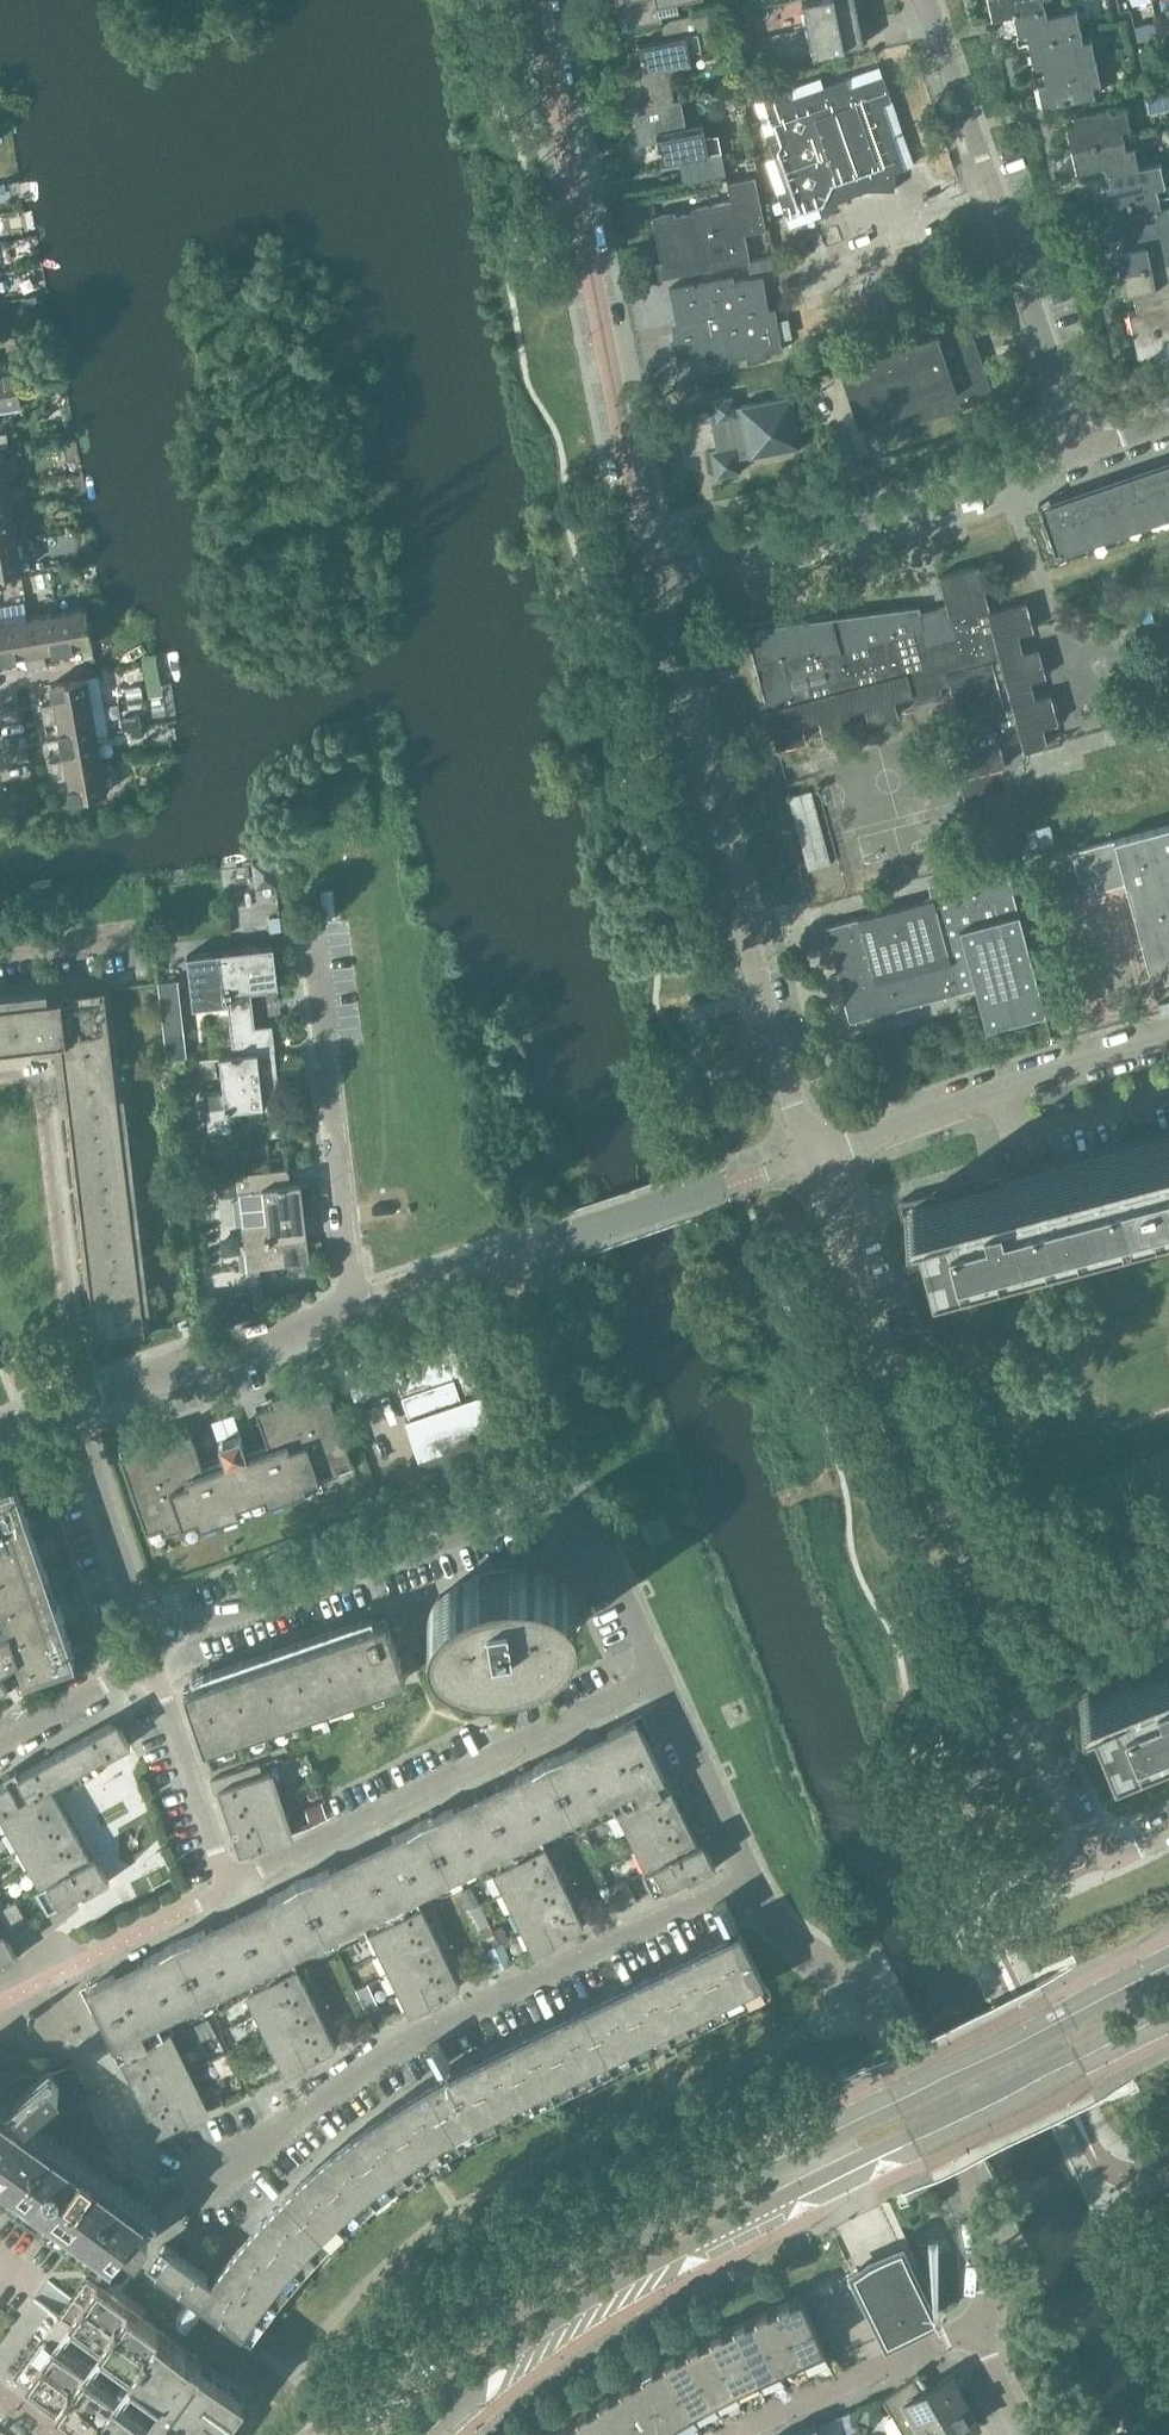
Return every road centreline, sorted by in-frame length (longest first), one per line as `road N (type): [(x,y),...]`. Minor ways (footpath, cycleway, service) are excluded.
road 1 (secondary): [(1168,1962),(540,2282),(416,2365),(351,2434)]
road 2 (secondary): [(422,2434),(484,2373),(598,2294),(1168,2012)]
road 3 (residential): [(79,1401),(351,1311),(310,943)]
road 4 (residential): [(194,2213),(367,2065),(750,1879)]
road 5 (unclassified): [(661,1677),(602,1543),(572,1508),(537,1513),(146,1654)]
road 6 (residential): [(800,1160),(660,576)]
road 7 (residential): [(660,576),(550,0)]
road 8 (residential): [(1010,1668),(800,1160)]
road 9 (unclassified): [(233,1884),(661,1677)]
road 10 (residential): [(1083,436),(933,0)]
road 11 (residential): [(660,576),(1083,436)]
road 12 (residential): [(800,1160),(1168,1042)]
road 13 (residential): [(750,1879),(772,1921),(896,2052),(952,2174)]
road 14 (residential): [(0,1078),(37,1079),(79,1401)]
road 15 (residential): [(1168,1826),(1107,1853),(1010,1668)]
road 16 (residential): [(742,2434),(983,2328)]
road 17 (residential): [(146,1654),(64,1406)]
road 18 (unclassified): [(233,1884),(204,1829),(146,1654)]
road 19 (unclassified): [(750,1879),(661,1677)]
road 20 (residential): [(1010,1668),(1168,1604)]
road 21 (unclassified): [(0,1737),(146,1654)]
road 22 (residential): [(983,2328),(974,2231),(952,2174)]

